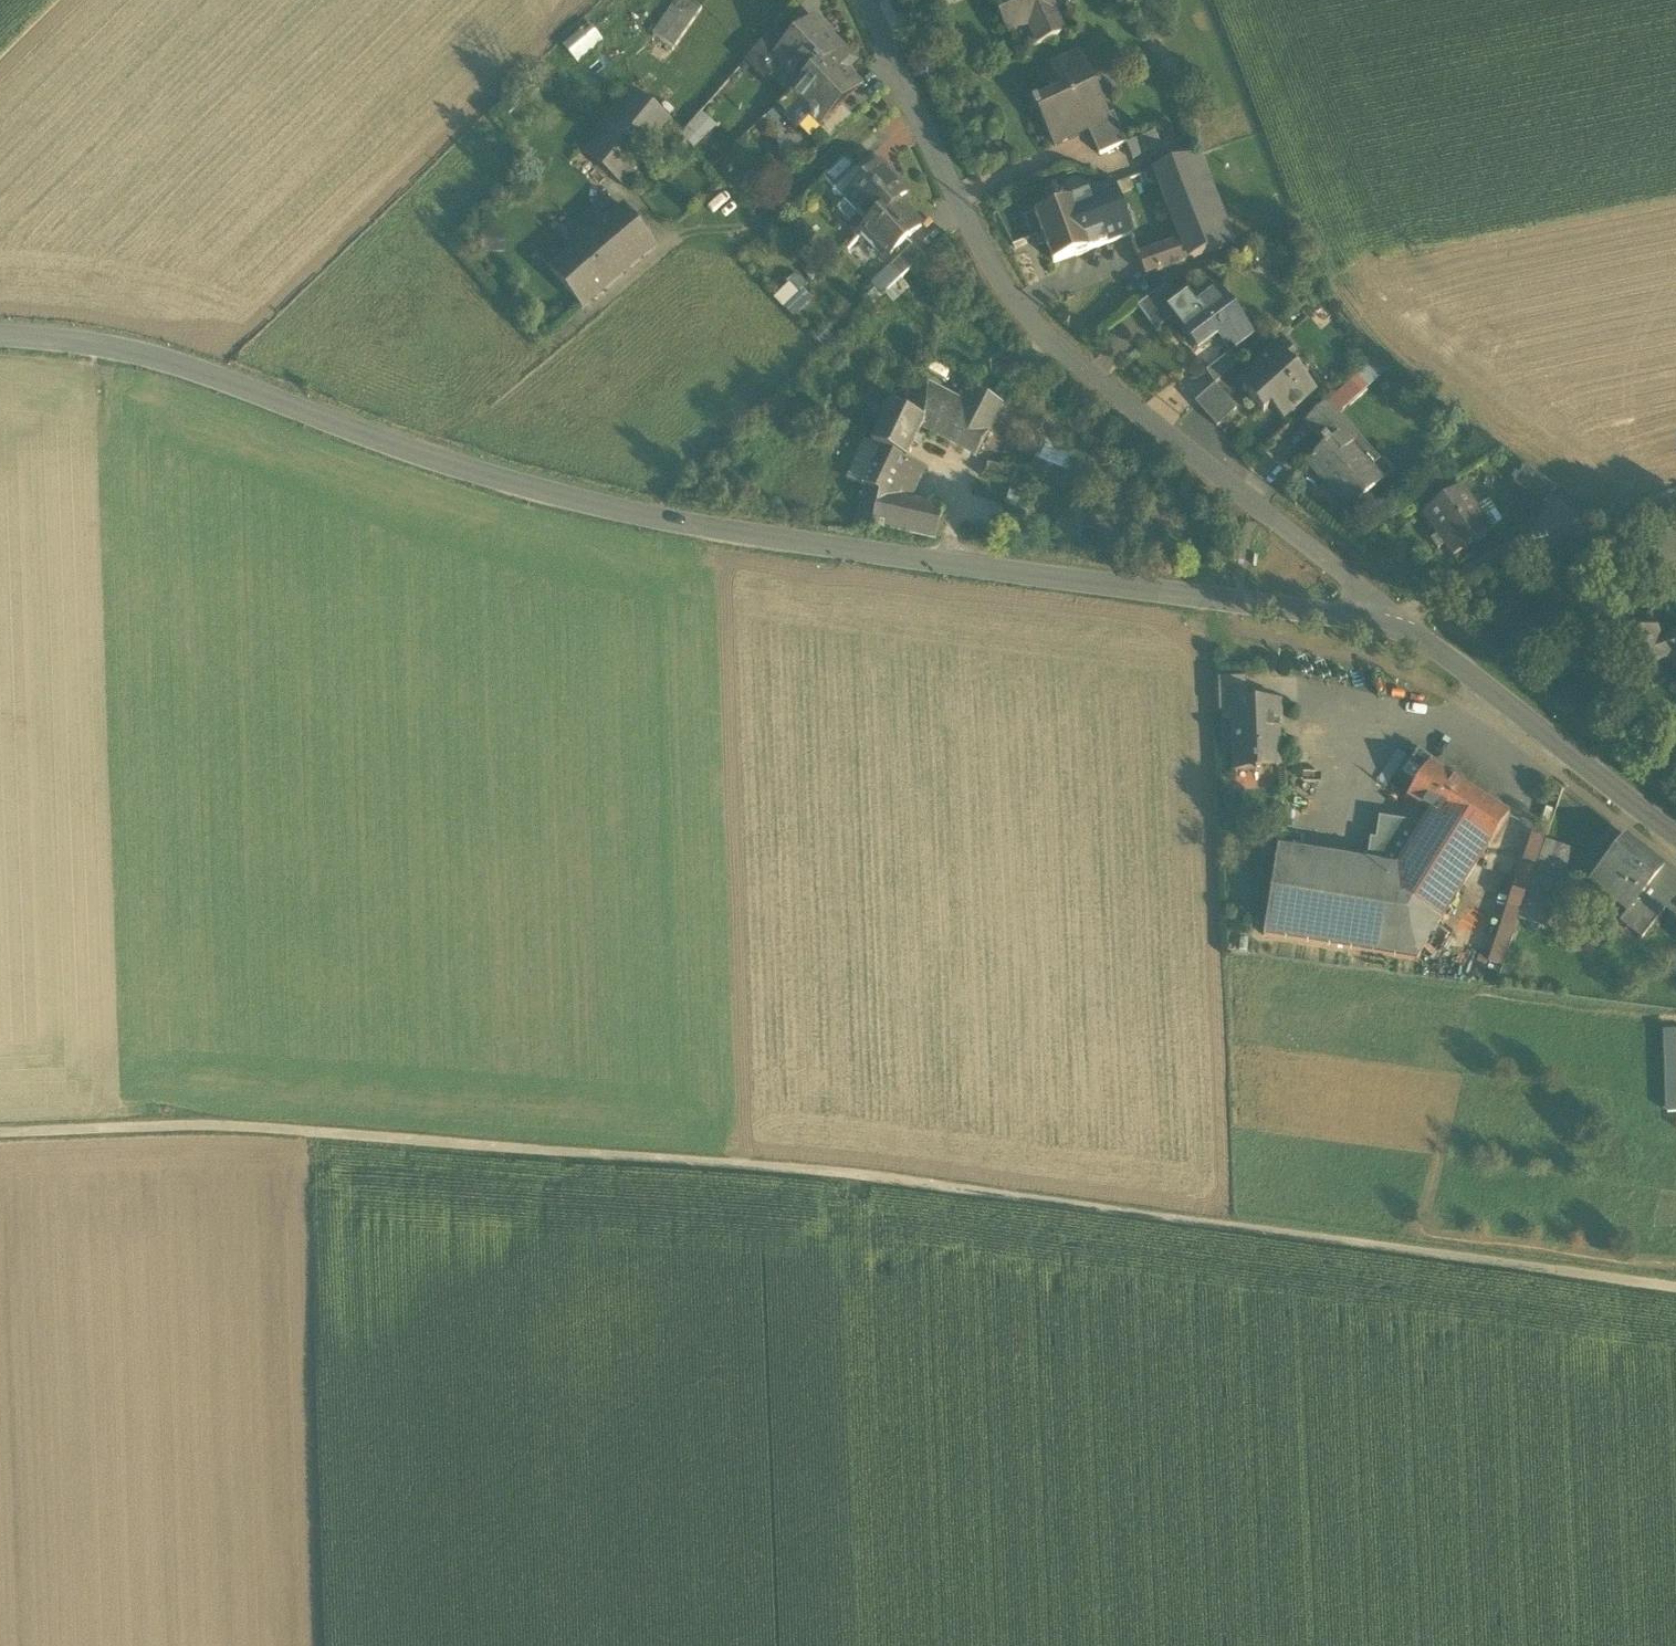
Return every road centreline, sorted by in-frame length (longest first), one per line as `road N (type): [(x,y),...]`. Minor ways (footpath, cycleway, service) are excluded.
road 1 (track): [(1675,1288),(840,1173),(208,1125),(0,1133)]
road 2 (secondary): [(0,337),(120,350),(461,469),(681,523),(1393,625)]
road 3 (residential): [(1393,625),(1376,599),(1075,362),(1006,296),(863,0)]
road 4 (secondary): [(1393,625),(1675,840)]
road 5 (track): [(1675,495),(1495,551),(1393,625)]

